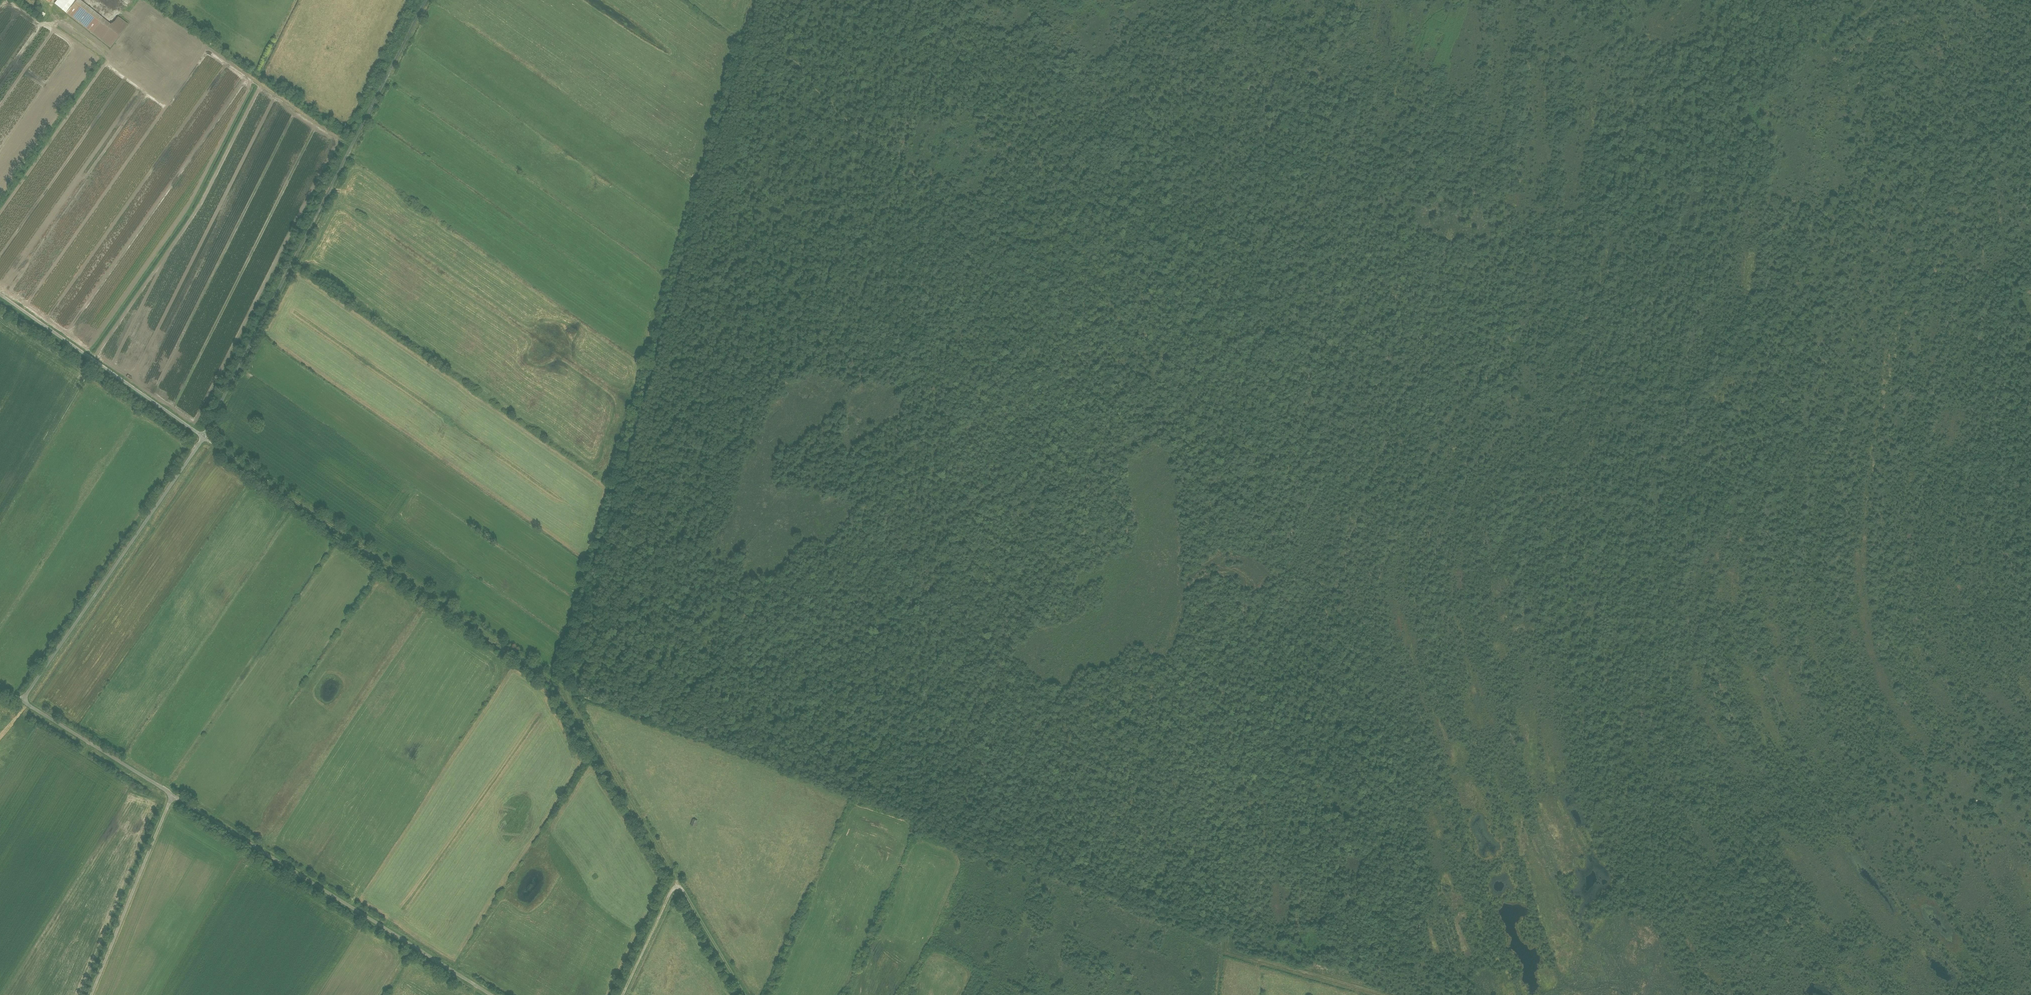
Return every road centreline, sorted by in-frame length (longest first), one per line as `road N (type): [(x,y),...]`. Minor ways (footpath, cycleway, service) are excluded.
road 1 (track): [(205,437),(551,682),(677,883)]
road 2 (unclassified): [(205,437),(428,0)]
road 3 (unclassified): [(496,994),(174,796)]
road 4 (unclassified): [(27,703),(205,437)]
road 5 (unclassified): [(0,296),(205,437)]
road 6 (unclassified): [(174,796),(92,994)]
road 7 (track): [(1230,935),(1236,953),(1387,994)]
road 8 (unclassified): [(174,796),(27,703)]
road 9 (unclassified): [(744,994),(677,883)]
road 10 (residential): [(677,883),(623,994)]

